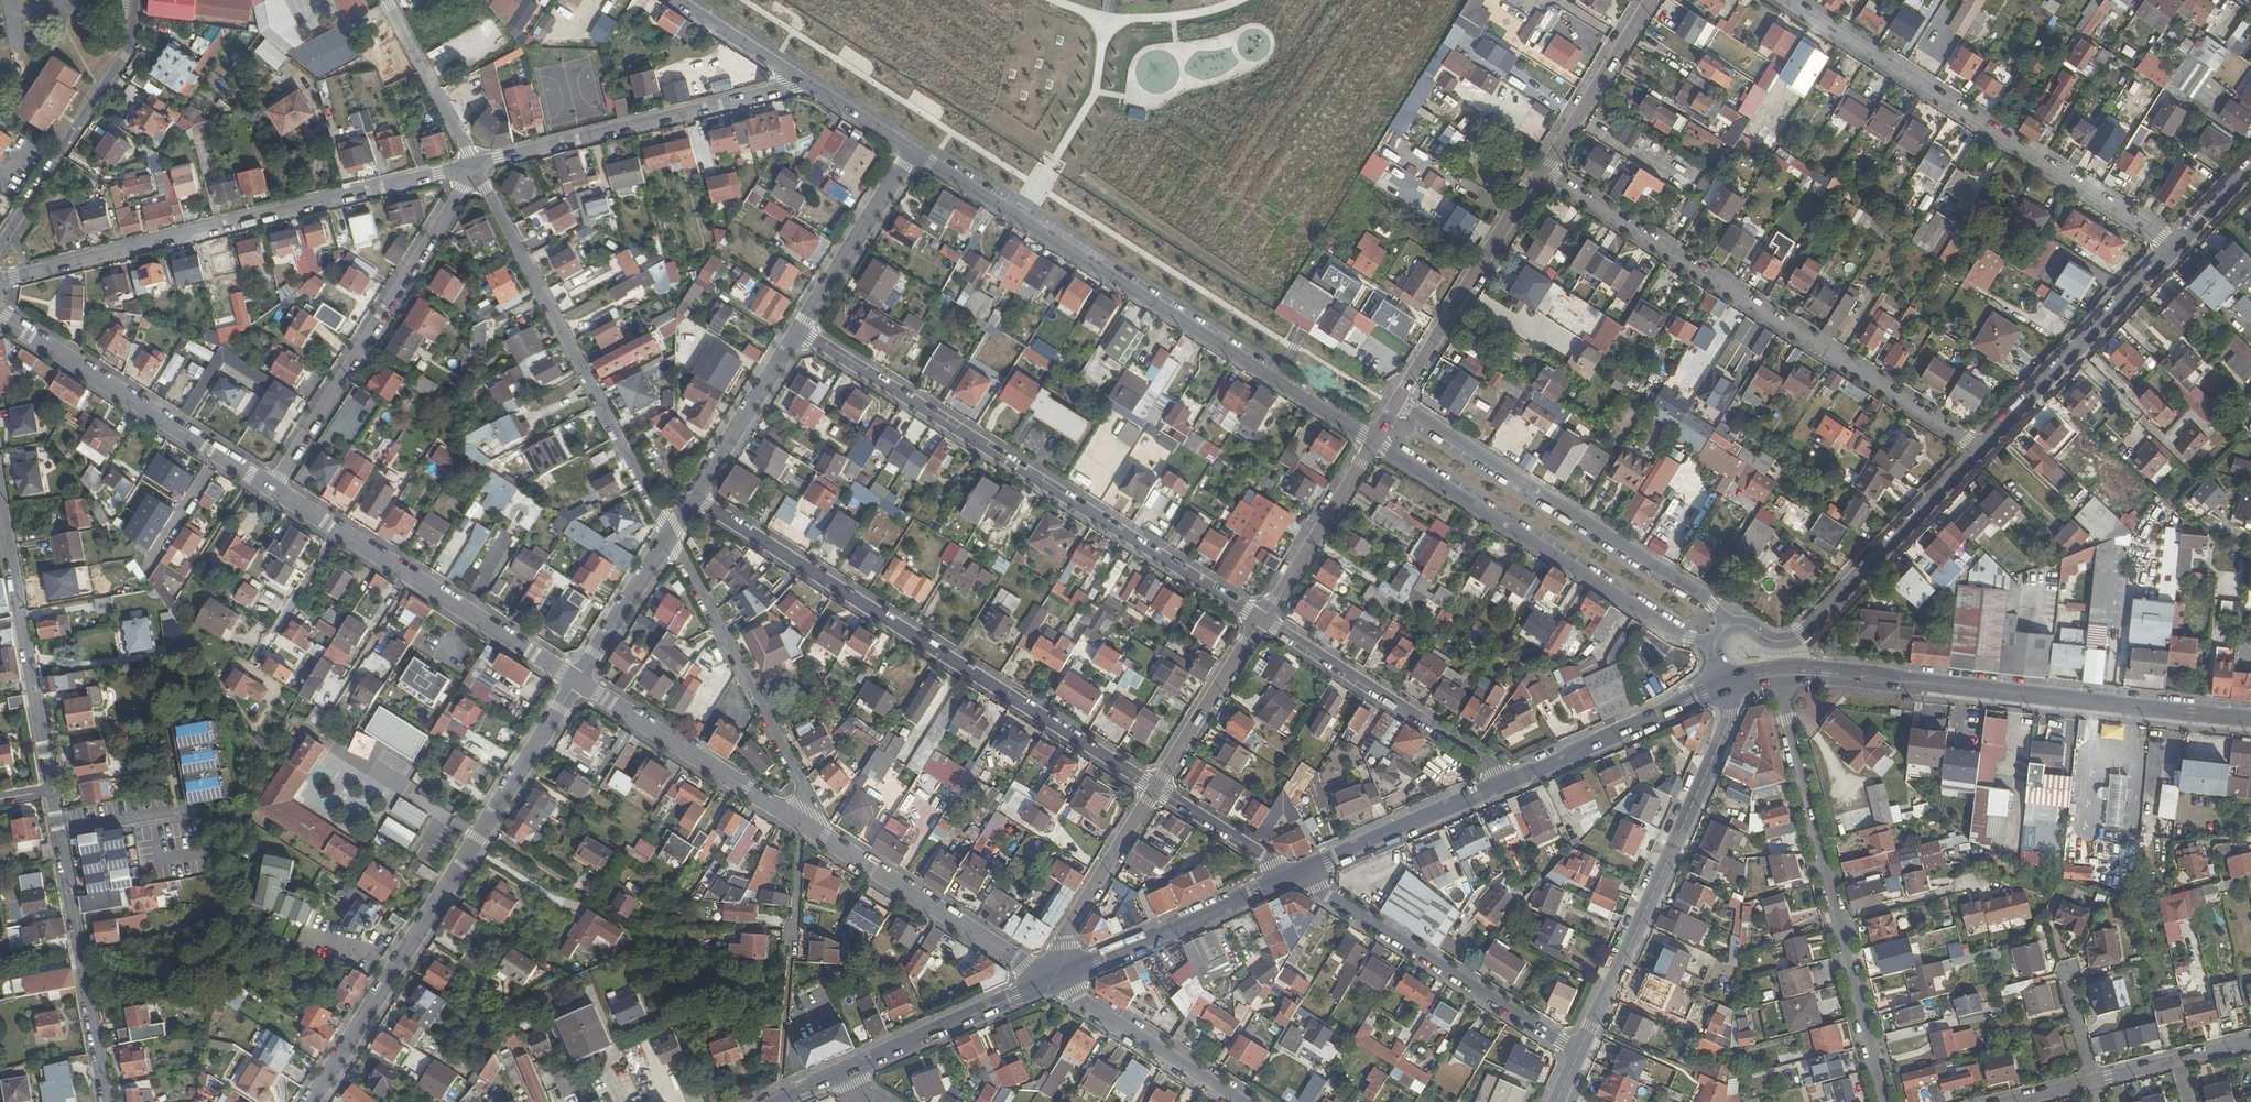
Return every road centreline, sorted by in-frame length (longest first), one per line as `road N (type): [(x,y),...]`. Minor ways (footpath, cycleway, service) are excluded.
road 1 (residential): [(799,331),(1263,619)]
road 2 (residential): [(694,497),(1156,788)]
road 3 (residential): [(1373,440),(912,150)]
road 4 (residential): [(1978,446),(1541,171)]
road 5 (residential): [(577,681),(311,1101)]
road 6 (residential): [(475,165),(0,282)]
road 7 (secondary): [(2250,721),(1783,675)]
road 8 (residential): [(2171,242),(1777,0)]
road 9 (residential): [(1783,675),(1787,720),(1885,1101)]
road 10 (residential): [(670,538),(475,165)]
road 11 (residential): [(1722,628),(1714,604),(1396,402)]
road 12 (tertiary): [(1578,1054),(1727,726),(1726,686)]
road 13 (residential): [(1373,440),(1673,632),(1709,643)]
road 14 (residential): [(475,165),(266,487)]
road 15 (residential): [(266,487),(577,681)]
road 16 (residential): [(1722,628),(1736,623),(1787,641),(1802,634),(1978,446)]
road 17 (residential): [(1294,874),(1578,1054)]
road 18 (residential): [(796,78),(759,96),(475,165)]
road 19 (residential): [(815,832),(799,778),(670,538)]
road 20 (residential): [(0,313),(266,487)]
road 21 (residential): [(51,793),(105,1101)]
road 22 (residential): [(1263,619),(1512,781)]
road 23 (residential): [(0,504),(51,793)]
road 24 (residential): [(137,0),(130,45),(0,247)]
road 25 (residential): [(577,681),(815,832)]
road 26 (residential): [(1978,446),(2171,242)]
road 27 (residential): [(815,832),(1051,980)]
road 28 (residential): [(1541,171),(1396,402)]
road 29 (secondary): [(1294,874),(1051,980)]
road 30 (secondary): [(1512,781),(1294,874)]
road 31 (secondary): [(1726,686),(1512,781)]
road 32 (residential): [(1051,980),(1242,1101)]
road 33 (secondary): [(1051,980),(847,1070)]
road 34 (residential): [(1156,788),(1051,980)]
road 35 (residential): [(912,150),(799,331)]
road 36 (residential): [(1373,440),(1263,619)]
road 37 (residential): [(1648,0),(1541,171)]
road 38 (residential): [(1263,619),(1156,788)]
road 39 (residential): [(799,331),(694,497)]
road 40 (residential): [(388,0),(475,165)]
road 41 (residential): [(670,538),(577,681)]
road 42 (residential): [(1156,788),(1294,874)]
road 43 (residential): [(796,78),(674,0)]
road 44 (residential): [(912,150),(796,78)]
road 45 (residential): [(8,0),(11,18),(123,0)]

